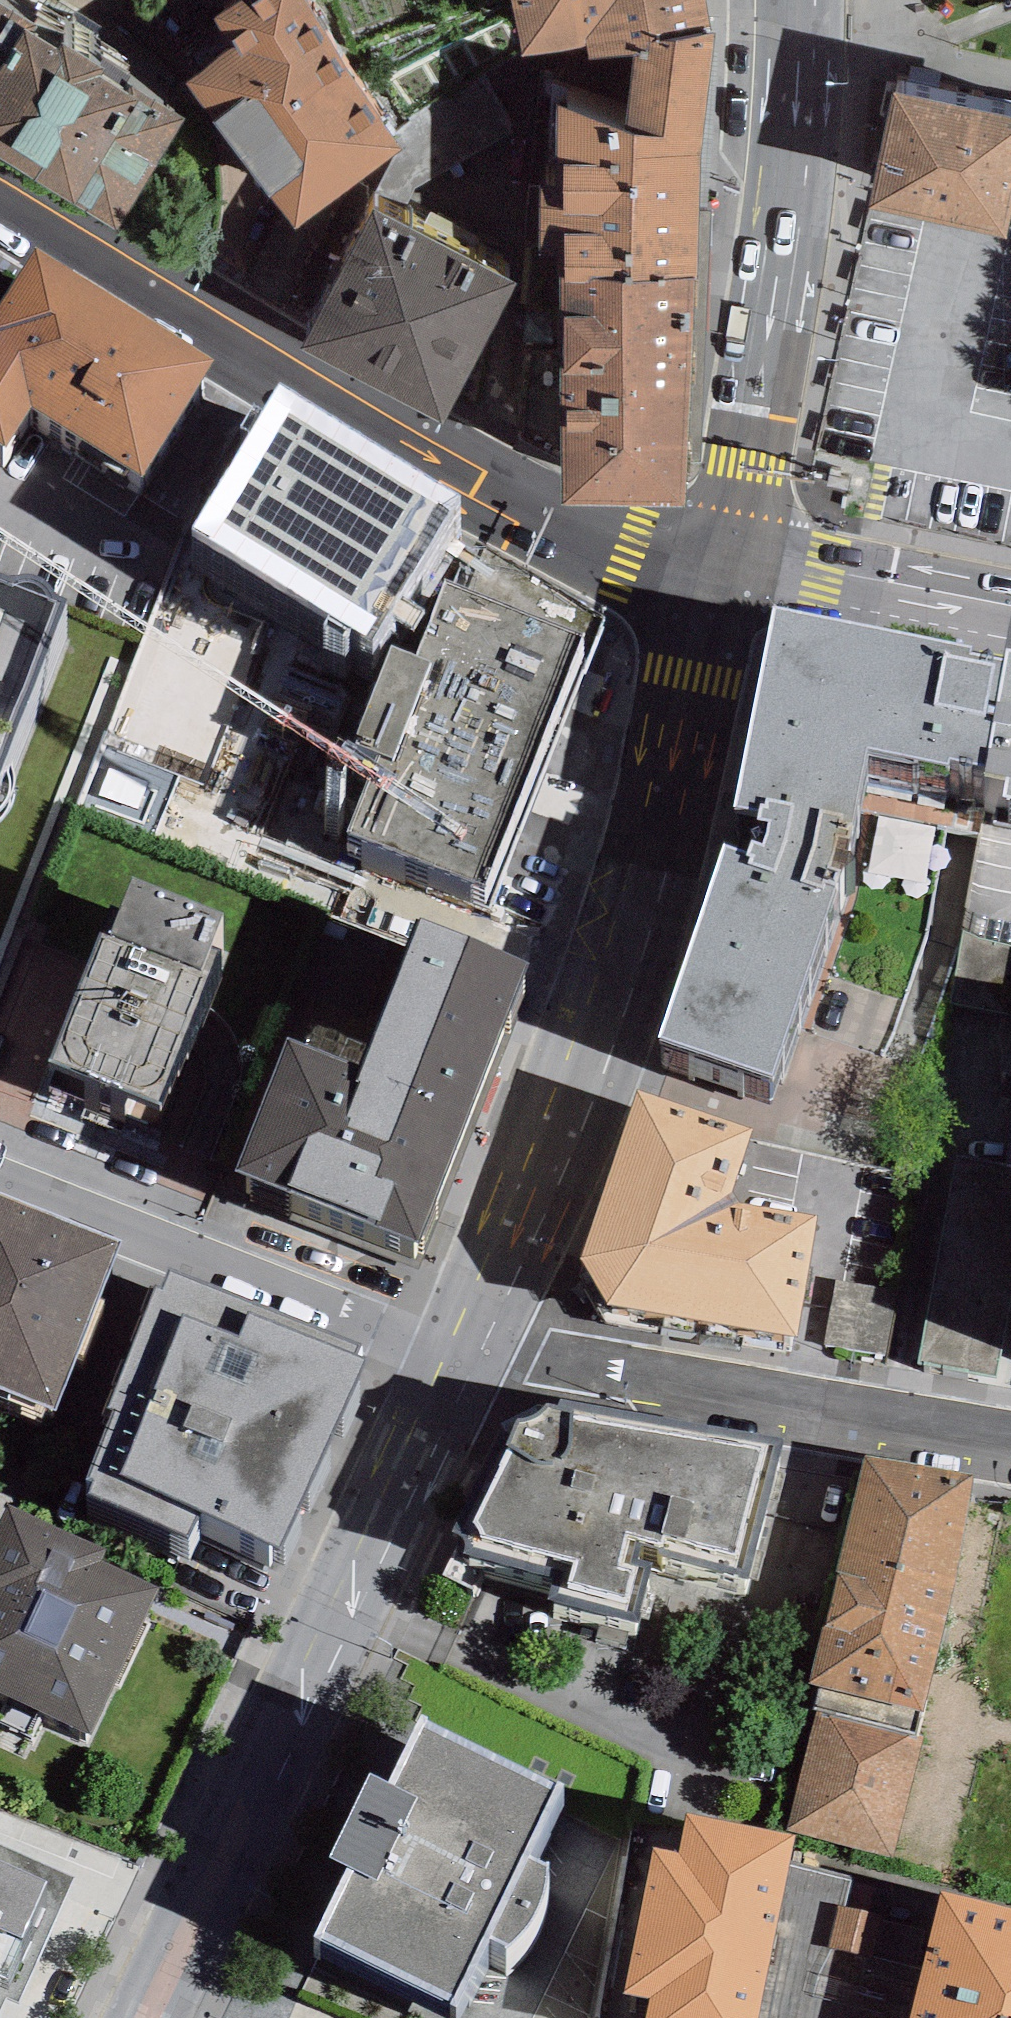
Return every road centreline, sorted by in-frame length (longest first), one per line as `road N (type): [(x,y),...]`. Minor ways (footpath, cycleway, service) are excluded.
road 1 (secondary): [(726,568),(629,935),(467,1350)]
road 2 (secondary): [(726,568),(627,550),(484,491),(0,194)]
road 3 (secondary): [(467,1350),(152,2017)]
road 4 (secondary): [(794,0),(790,123),(726,568)]
road 5 (residential): [(1010,1446),(467,1350)]
road 6 (residential): [(0,1184),(467,1350)]
road 7 (secondary): [(1010,621),(726,568)]

